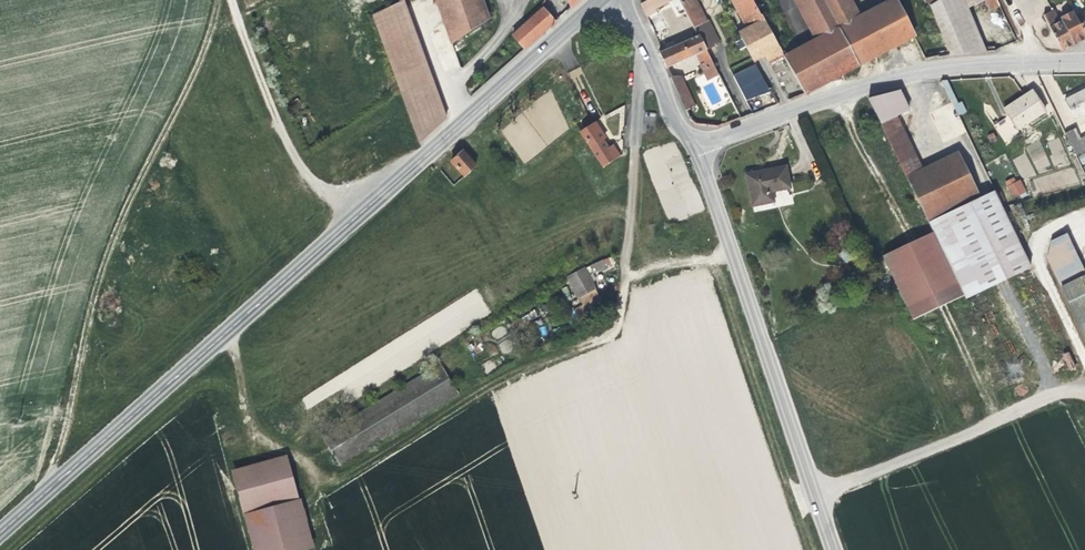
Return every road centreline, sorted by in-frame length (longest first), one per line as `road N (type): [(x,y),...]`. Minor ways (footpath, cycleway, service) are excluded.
road 1 (secondary): [(0,533),(600,0)]
road 2 (track): [(218,0),(106,257),(74,406),(42,495)]
road 3 (residential): [(697,145),(846,91),(931,72),(1084,64)]
road 4 (track): [(353,222),(296,166),(229,0)]
road 5 (unclassified): [(831,549),(758,322)]
road 6 (residential): [(697,145),(758,322)]
road 7 (residential): [(625,0),(678,127),(697,145)]

